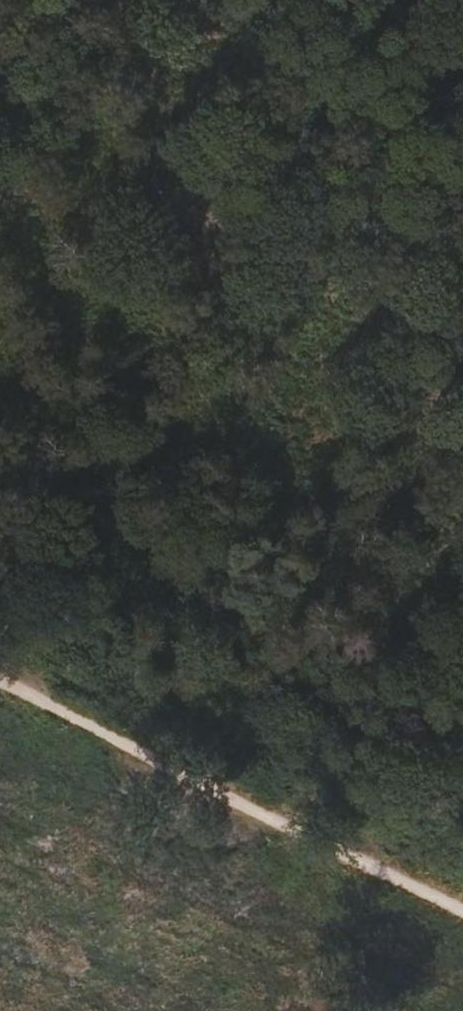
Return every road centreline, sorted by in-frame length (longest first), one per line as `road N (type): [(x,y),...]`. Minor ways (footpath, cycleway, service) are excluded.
road 1 (track): [(0,681),(462,918)]

